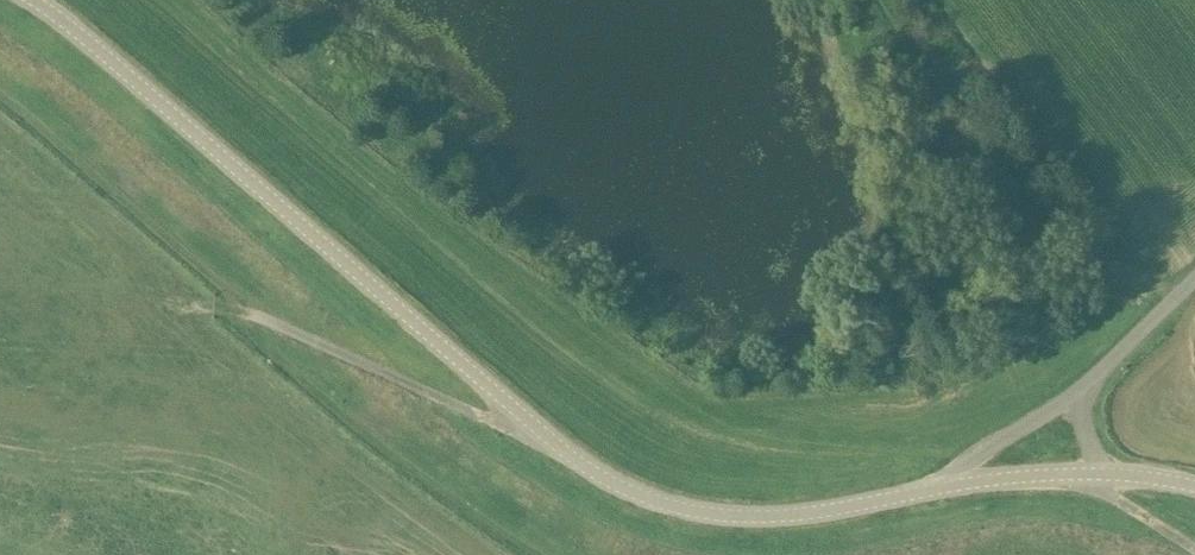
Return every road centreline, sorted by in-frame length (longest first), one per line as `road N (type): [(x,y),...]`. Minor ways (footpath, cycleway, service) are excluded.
road 1 (unclassified): [(1194,486),(1075,475),(1002,479),(757,521),(670,512),(588,468),(299,233),(34,0)]

